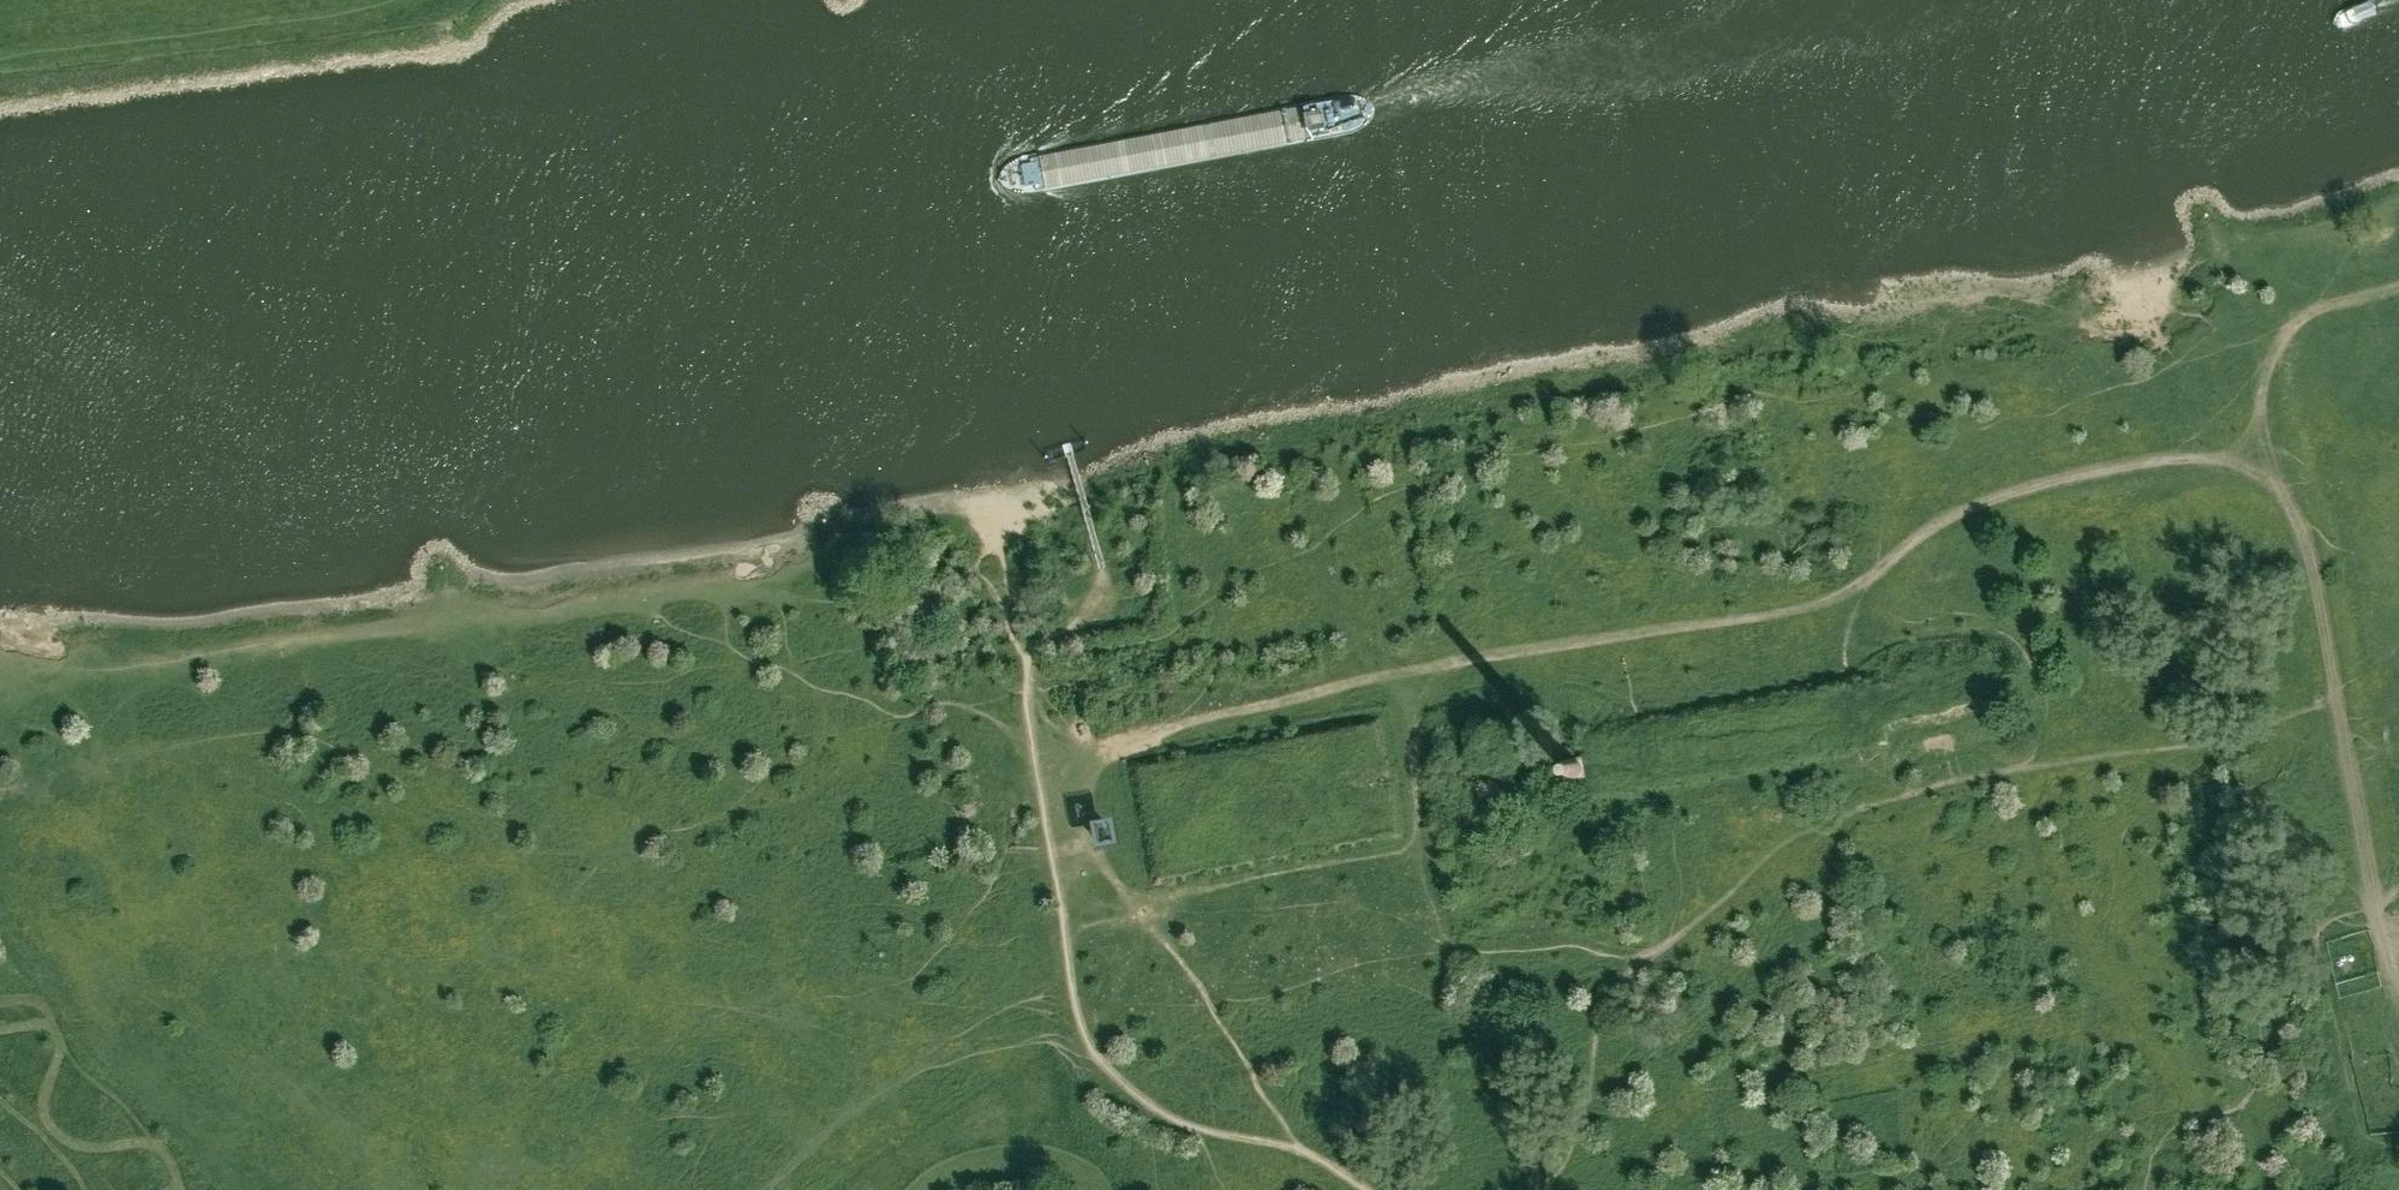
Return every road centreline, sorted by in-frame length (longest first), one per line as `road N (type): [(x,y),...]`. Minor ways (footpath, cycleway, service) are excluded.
road 1 (track): [(1611,654),(1822,602),(1893,563),(1945,516),(2082,460),(2216,449),(2260,470)]
road 2 (track): [(2260,470),(2296,504),(2310,538),(2348,710)]
road 3 (track): [(2348,710),(2398,951)]

